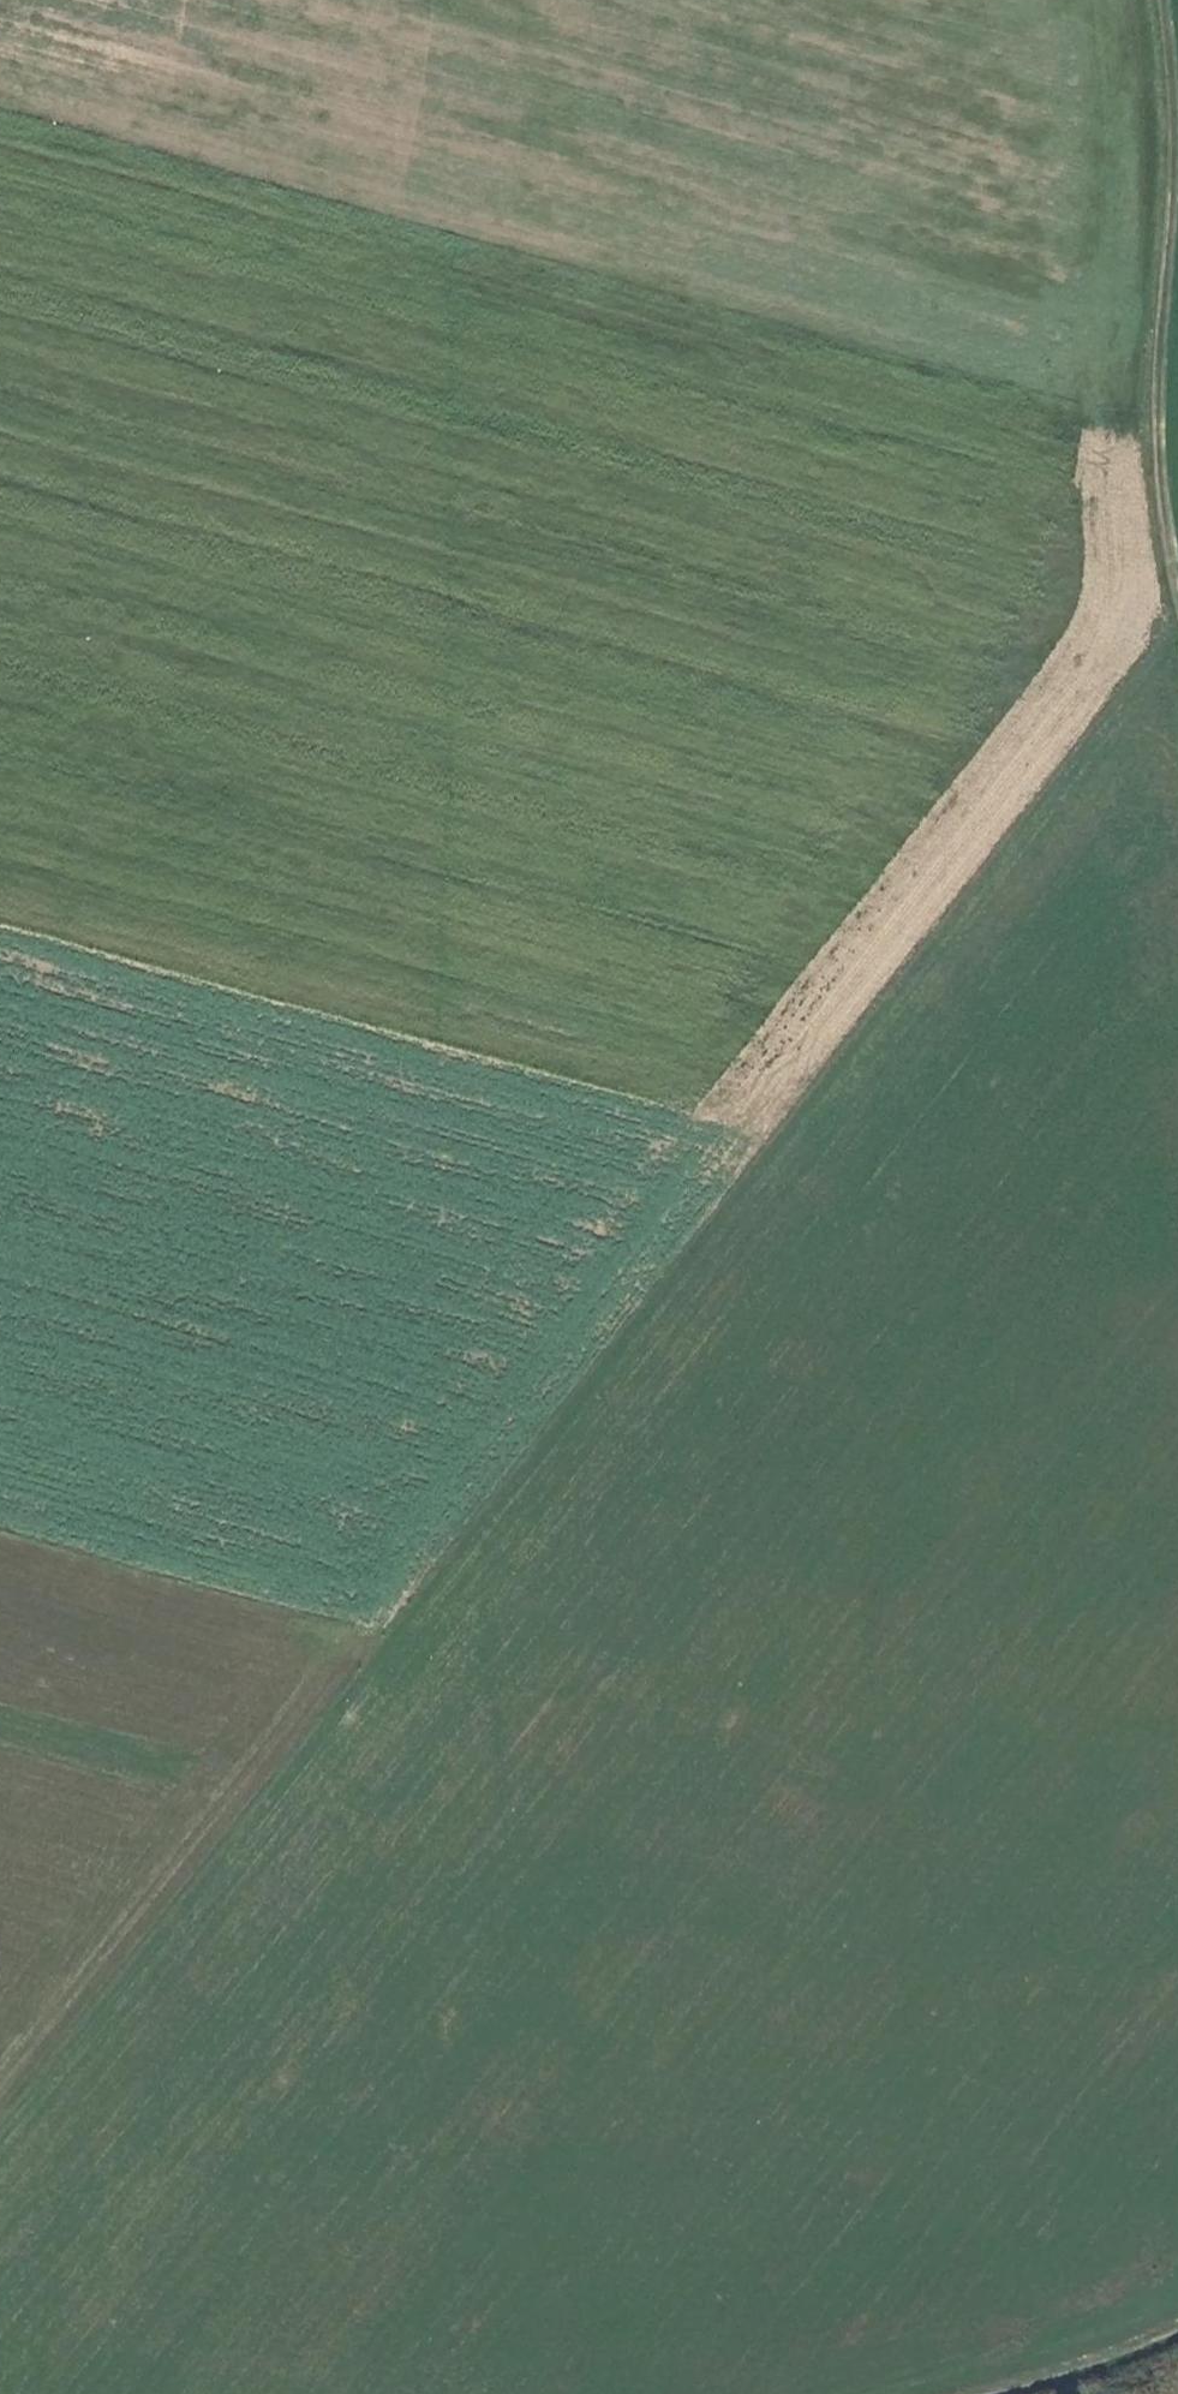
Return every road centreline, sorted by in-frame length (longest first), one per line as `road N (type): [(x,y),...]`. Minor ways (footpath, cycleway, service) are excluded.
road 1 (track): [(1162,0),(1171,184),(1158,431),(1177,605)]
road 2 (track): [(1177,2324),(984,2393)]

